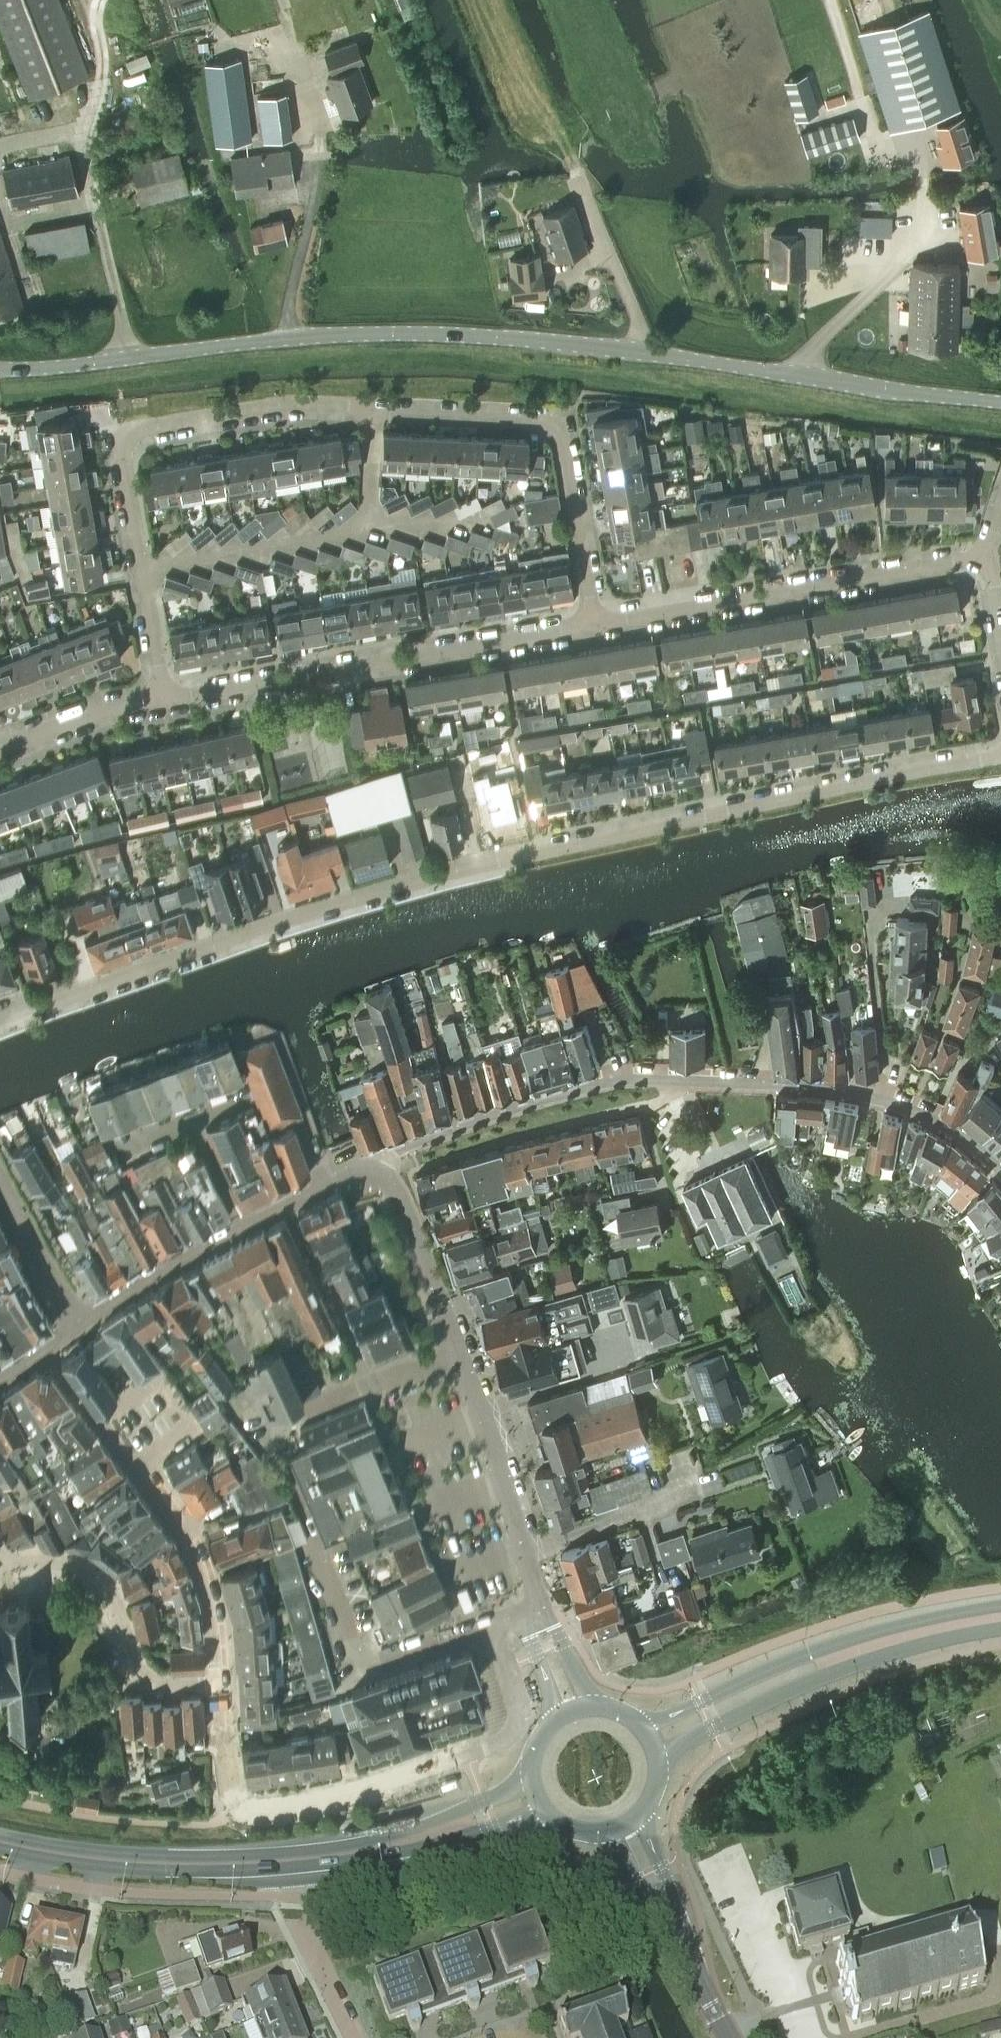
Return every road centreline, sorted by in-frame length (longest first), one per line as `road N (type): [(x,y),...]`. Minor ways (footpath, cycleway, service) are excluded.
road 1 (residential): [(0,1020),(458,871),(1000,755)]
road 2 (tertiary): [(1000,401),(472,335),(327,334),(0,369)]
road 3 (residential): [(163,700),(122,457),(129,439),(147,431),(313,404),(548,421),(563,434),(598,624)]
road 4 (residential): [(1000,1175),(942,1128),(854,1093),(616,1081),(397,1151),(378,1177)]
road 5 (primary): [(0,1842),(87,1861),(271,1861),(365,1852),(536,1796)]
road 6 (residential): [(222,1681),(232,1795),(243,1811),(322,1804),(507,1738),(520,1708),(490,1625)]
road 7 (residential): [(370,1383),(269,1424),(354,1652),(365,1663),(382,1662),(490,1625)]
road 8 (residential): [(598,624),(163,700)]
road 9 (residential): [(987,556),(598,624)]
road 10 (residential): [(44,1353),(187,1533),(211,1602),(222,1681)]
road 11 (primary): [(652,1743),(877,1645),(1000,1620)]
road 12 (residential): [(222,1681),(133,1681),(110,1585),(77,1562),(13,1564)]
road 13 (tertiary): [(535,1610),(508,1484),(462,1359)]
road 14 (tertiary): [(731,2037),(624,1827)]
road 15 (tertiary): [(462,1359),(395,1190),(378,1177)]
road 16 (tertiary): [(242,1228),(81,1326)]
road 17 (residential): [(0,748),(163,700)]
road 18 (tertiary): [(81,1326),(0,1184)]
road 19 (tertiary): [(378,1177),(349,1176),(242,1228)]
road 20 (residential): [(355,2037),(298,1930)]

